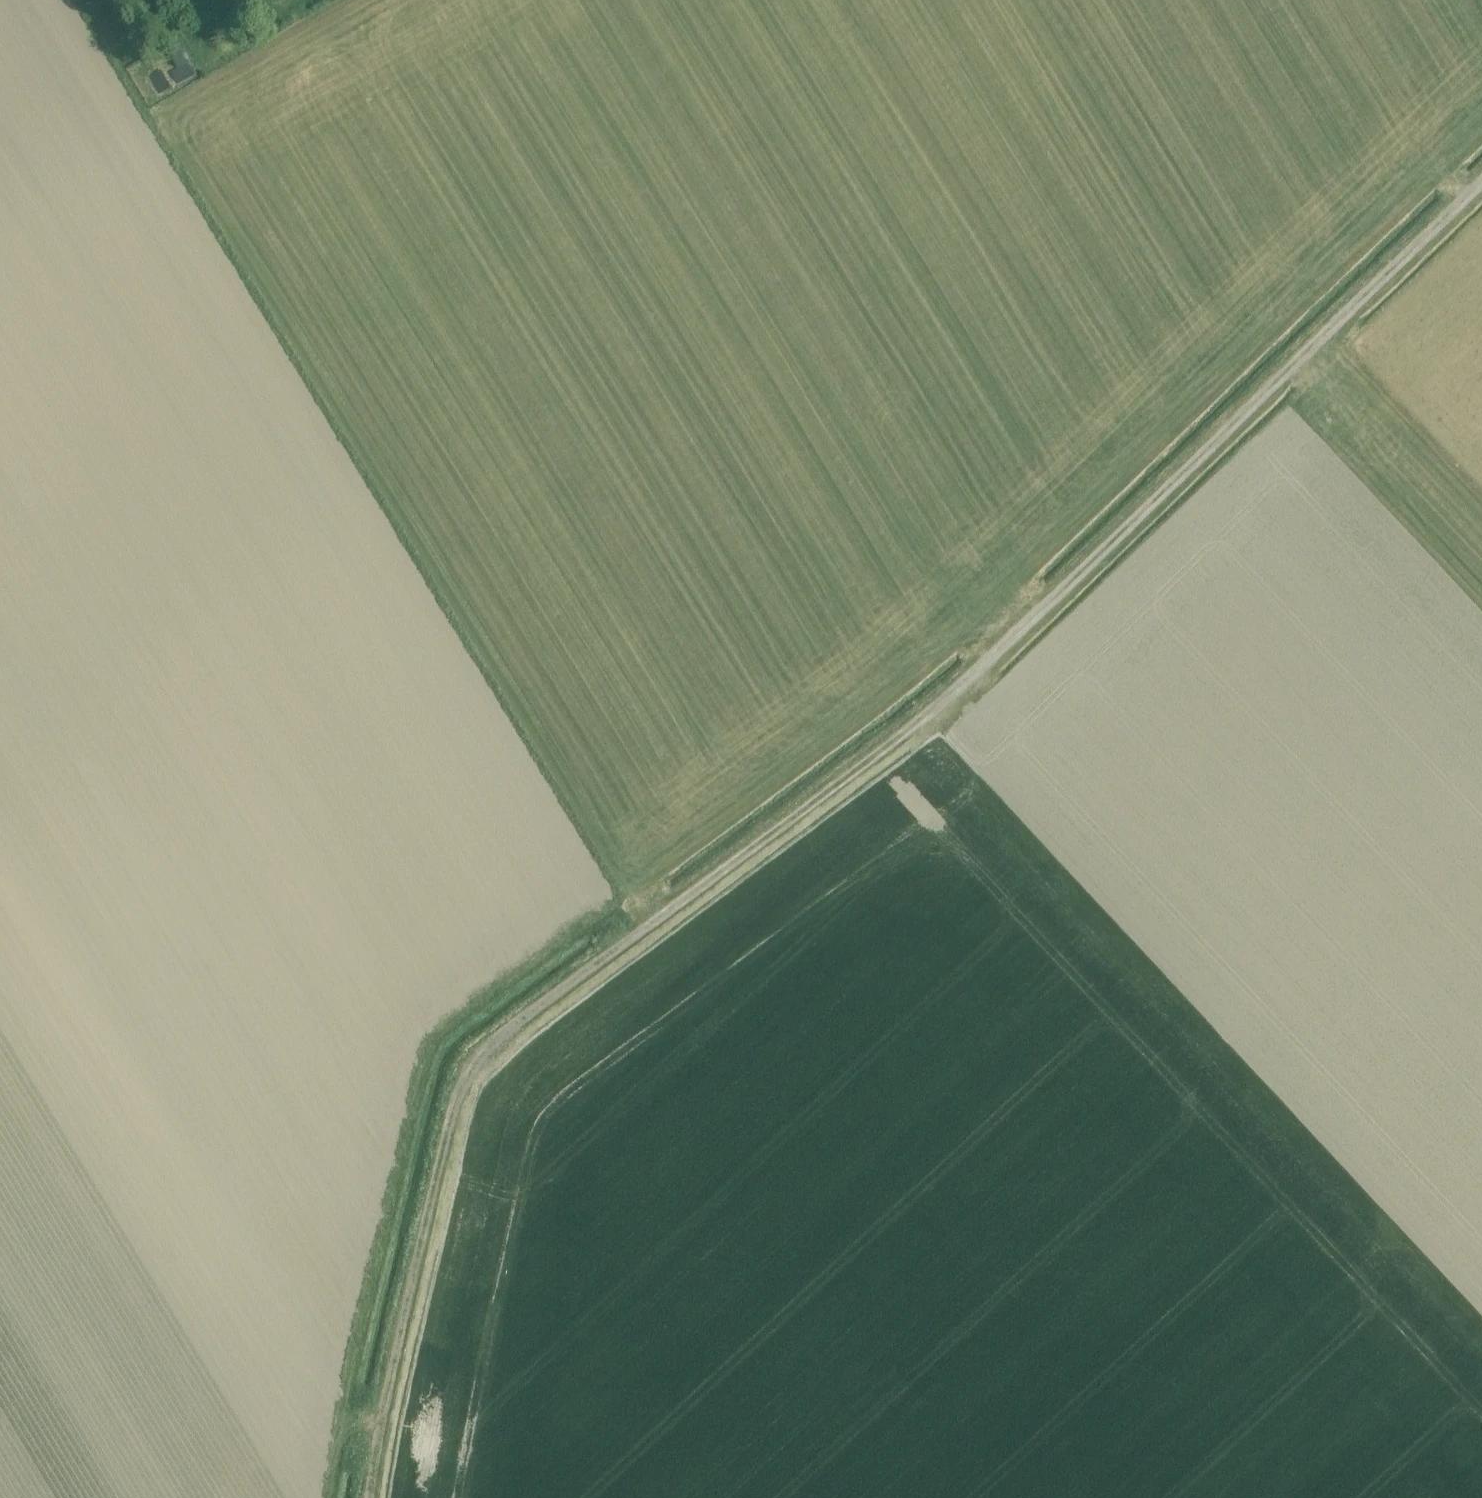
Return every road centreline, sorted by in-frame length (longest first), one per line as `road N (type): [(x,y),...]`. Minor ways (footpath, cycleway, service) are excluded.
road 1 (track): [(966,680),(468,1073),(369,1497)]
road 2 (unclassified): [(1481,181),(966,680)]

